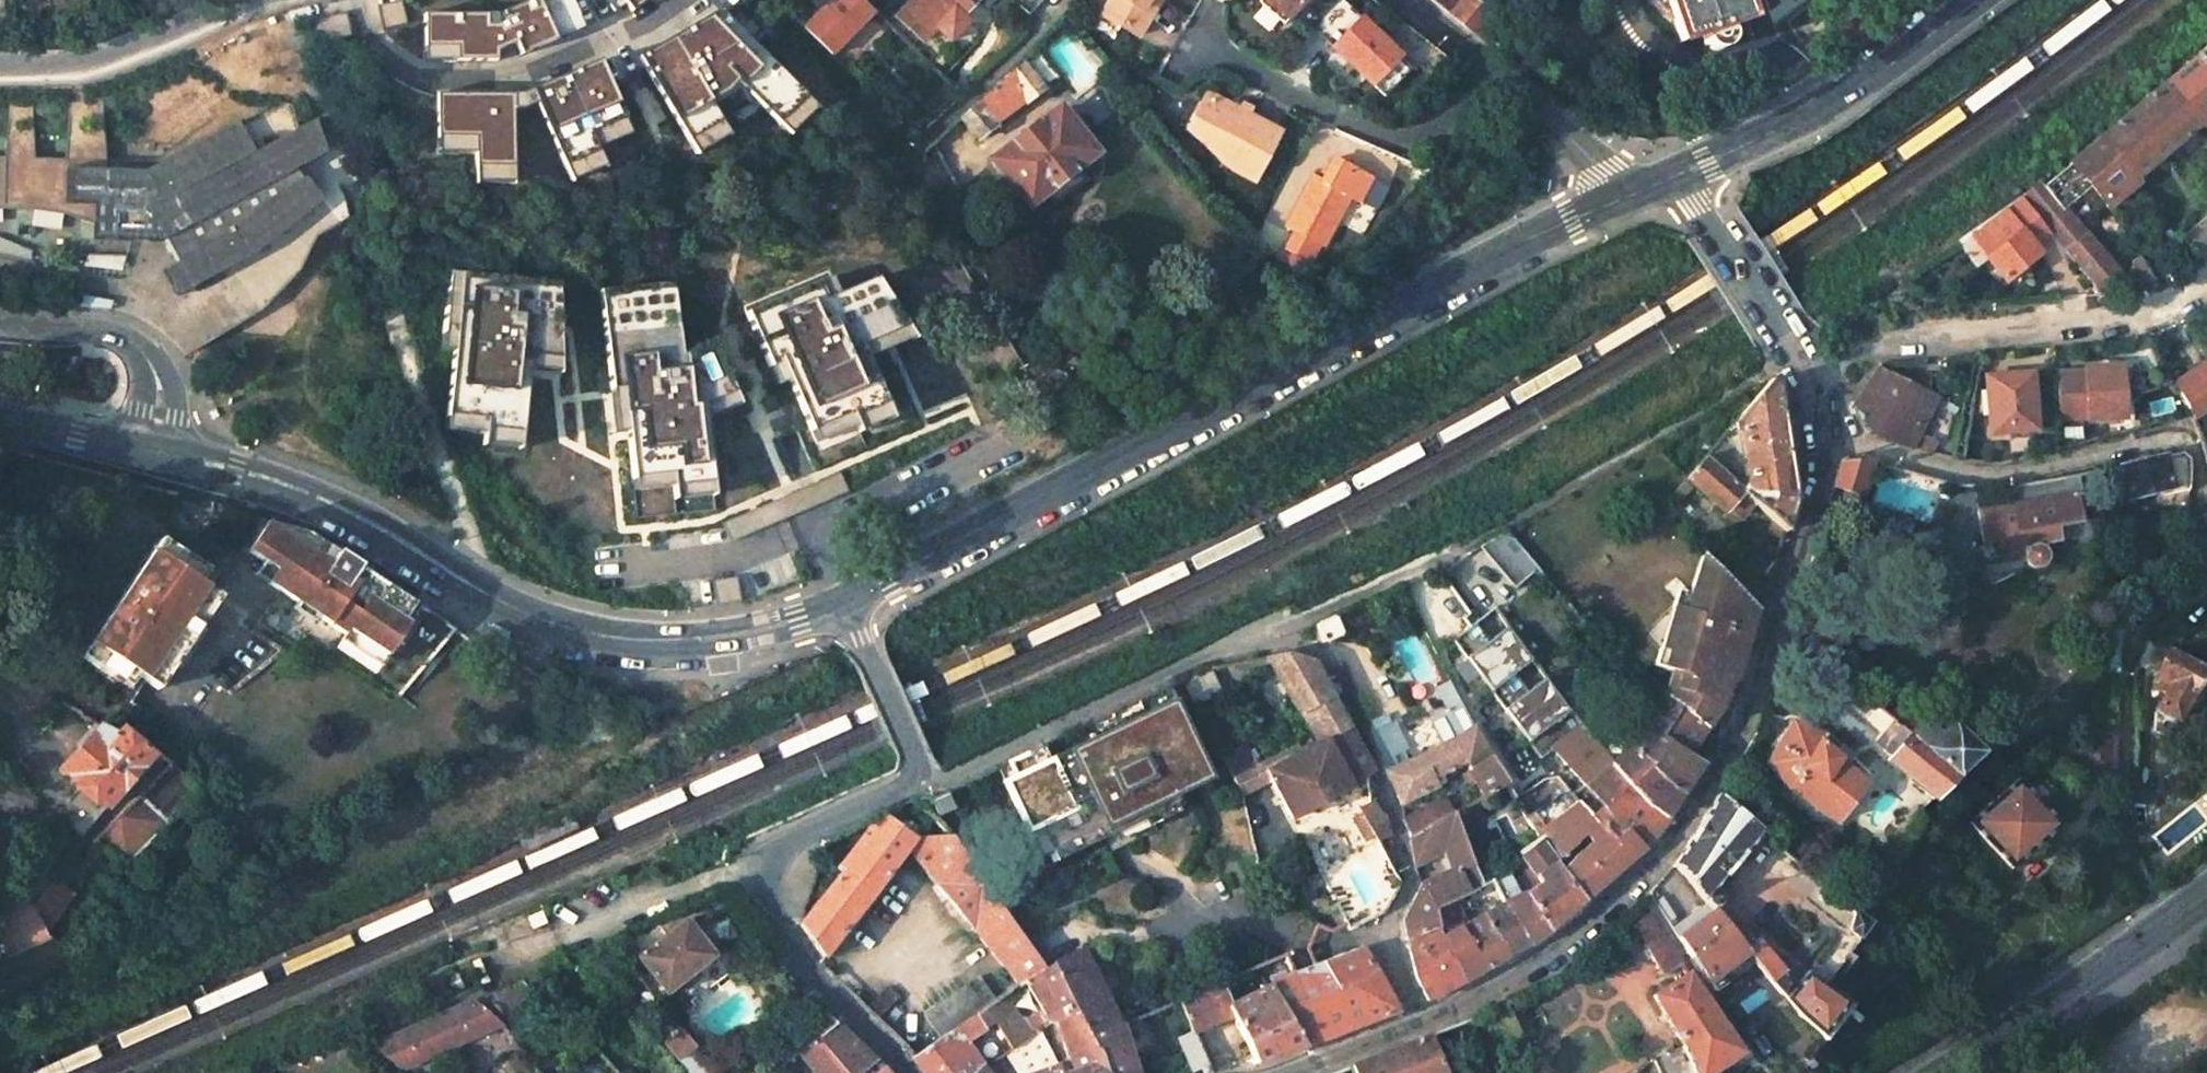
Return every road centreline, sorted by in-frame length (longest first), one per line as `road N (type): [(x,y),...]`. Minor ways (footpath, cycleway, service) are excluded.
road 1 (tertiary): [(1618,201),(1520,245),(849,603)]
road 2 (residential): [(849,603),(821,534),(1007,452),(1036,428),(1050,381),(915,158),(919,145),(1069,0)]
road 3 (residential): [(1415,1018),(1379,933),(1404,884),(1383,784),(1320,651),(1284,639),(1238,641),(946,777),(913,779)]
road 4 (tertiary): [(1415,1018),(1538,966),(1632,885),(1669,841),(1743,724),(1810,508),(1820,436)]
road 5 (tertiary): [(849,603),(717,640),(582,632),(472,586),(300,488),(154,452)]
road 6 (tertiary): [(913,779),(797,833),(778,851),(768,902),(800,963),(904,1072)]
road 7 (residential): [(2206,275),(2105,320),(1902,337),(1808,377)]
road 8 (residential): [(1820,436),(1950,470),(1999,472),(2175,431)]
road 9 (tertiary): [(1976,0),(1853,92),(1683,172)]
road 10 (residential): [(1487,66),(1436,126),(1407,136),(1370,130),(1197,42)]
road 11 (primary): [(1941,1072),(2206,894)]
road 12 (unclassified): [(259,0),(83,65),(0,65)]
road 13 (tertiary): [(1808,377),(1683,172)]
road 14 (tertiary): [(849,603),(917,764),(913,779)]
road 15 (unclassified): [(1487,66),(1564,132),(1618,201)]
road 16 (tertiary): [(1266,1072),(1415,1018)]
road 17 (tertiary): [(154,452),(0,418)]
road 18 (unclassified): [(0,321),(105,330),(134,343)]

